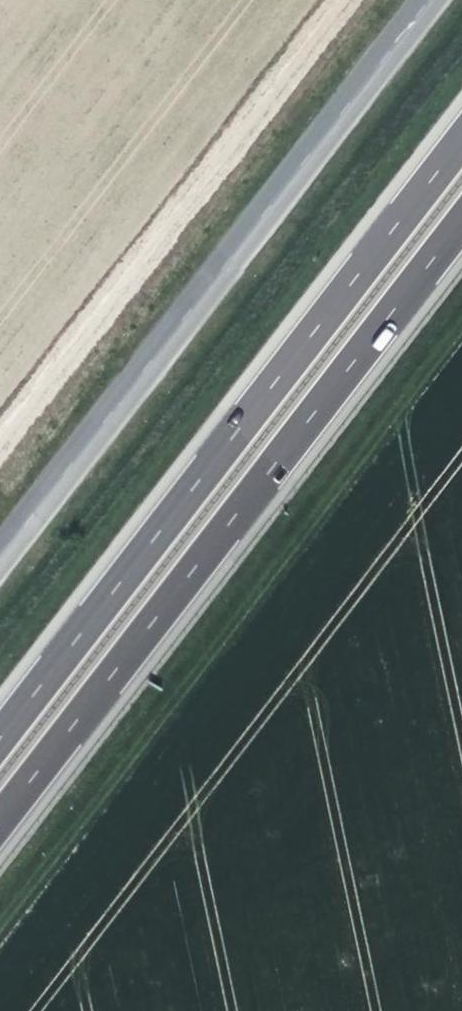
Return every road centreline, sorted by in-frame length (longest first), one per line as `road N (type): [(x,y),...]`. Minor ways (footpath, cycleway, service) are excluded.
road 1 (motorway): [(461,132),(0,730)]
road 2 (motorway): [(0,821),(461,224)]
road 3 (secondary): [(430,0),(0,553)]

